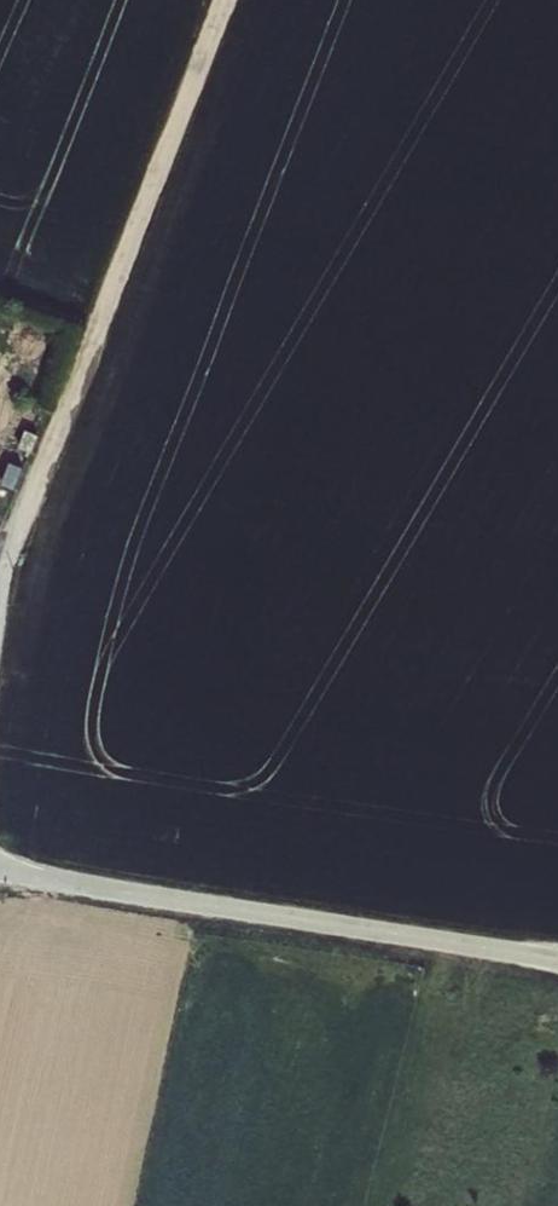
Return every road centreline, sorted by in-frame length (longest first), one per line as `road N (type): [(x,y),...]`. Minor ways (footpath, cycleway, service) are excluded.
road 1 (track): [(0,597),(63,414),(238,0)]
road 2 (unclassified): [(0,874),(557,962)]

